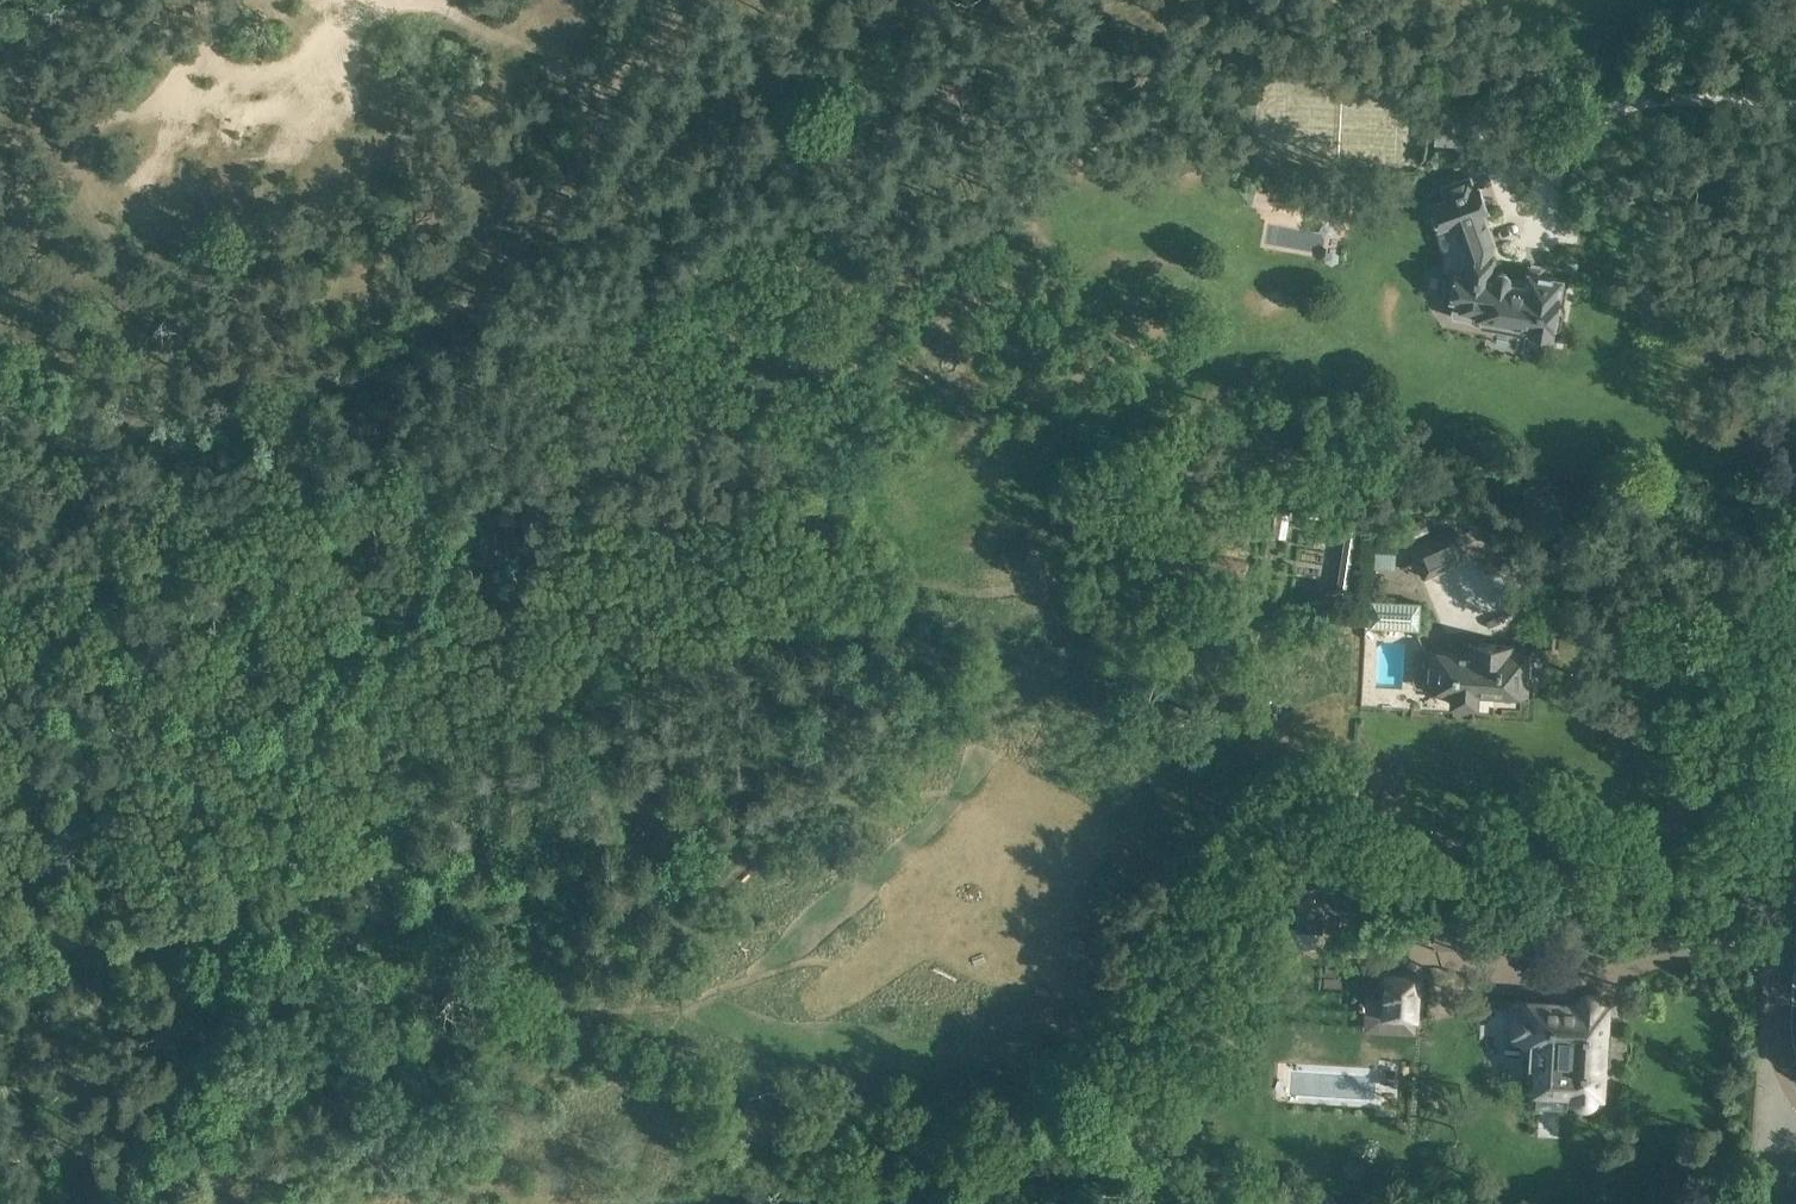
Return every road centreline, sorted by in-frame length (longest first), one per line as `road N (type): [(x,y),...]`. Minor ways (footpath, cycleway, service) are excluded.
road 1 (track): [(680,0),(530,234),(442,318),(357,343),(248,349),(215,342),(137,287),(138,223)]
road 2 (tertiary): [(1795,929),(1795,1056)]
road 3 (track): [(442,318),(348,402)]

